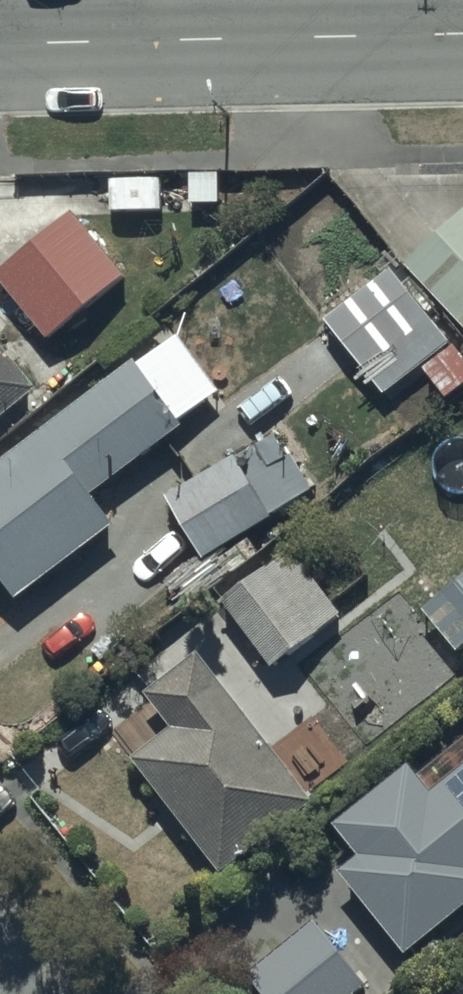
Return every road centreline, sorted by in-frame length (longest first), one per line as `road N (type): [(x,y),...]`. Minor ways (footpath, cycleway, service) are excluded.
road 1 (tertiary): [(0,44),(462,34)]

